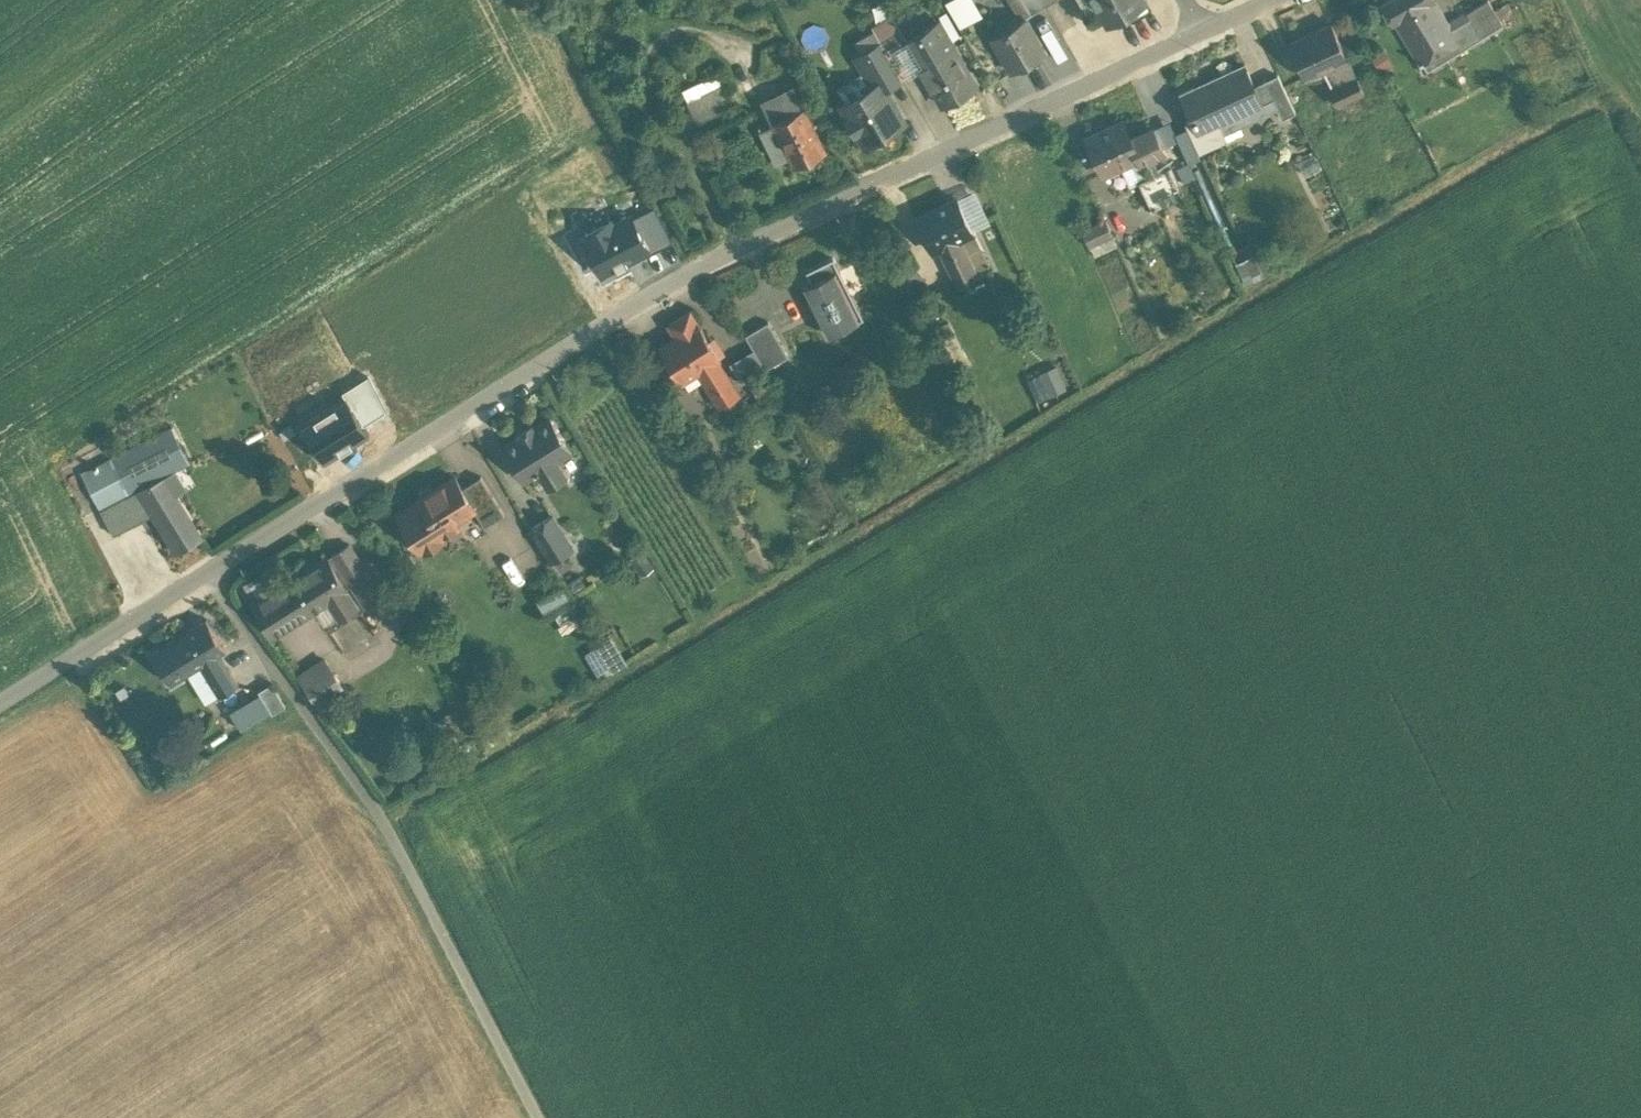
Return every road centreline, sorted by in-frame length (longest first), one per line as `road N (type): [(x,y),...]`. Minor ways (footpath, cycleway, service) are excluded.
road 1 (residential): [(1286,0),(899,173),(622,310),(83,639)]
road 2 (track): [(377,808),(429,888),(546,1117)]

